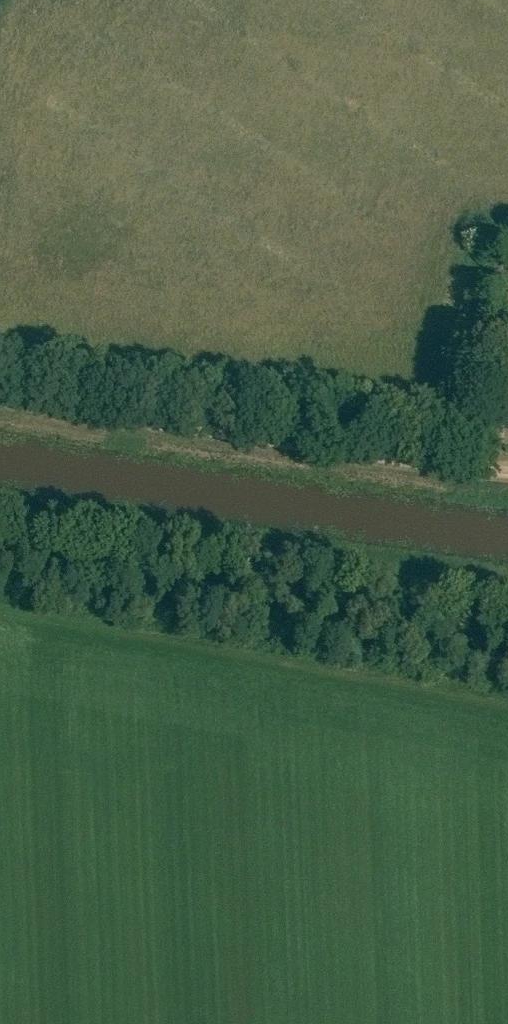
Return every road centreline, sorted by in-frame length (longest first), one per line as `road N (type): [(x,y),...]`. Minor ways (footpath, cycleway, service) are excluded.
road 1 (track): [(507,593),(0,516)]
road 2 (track): [(507,474),(0,399)]

